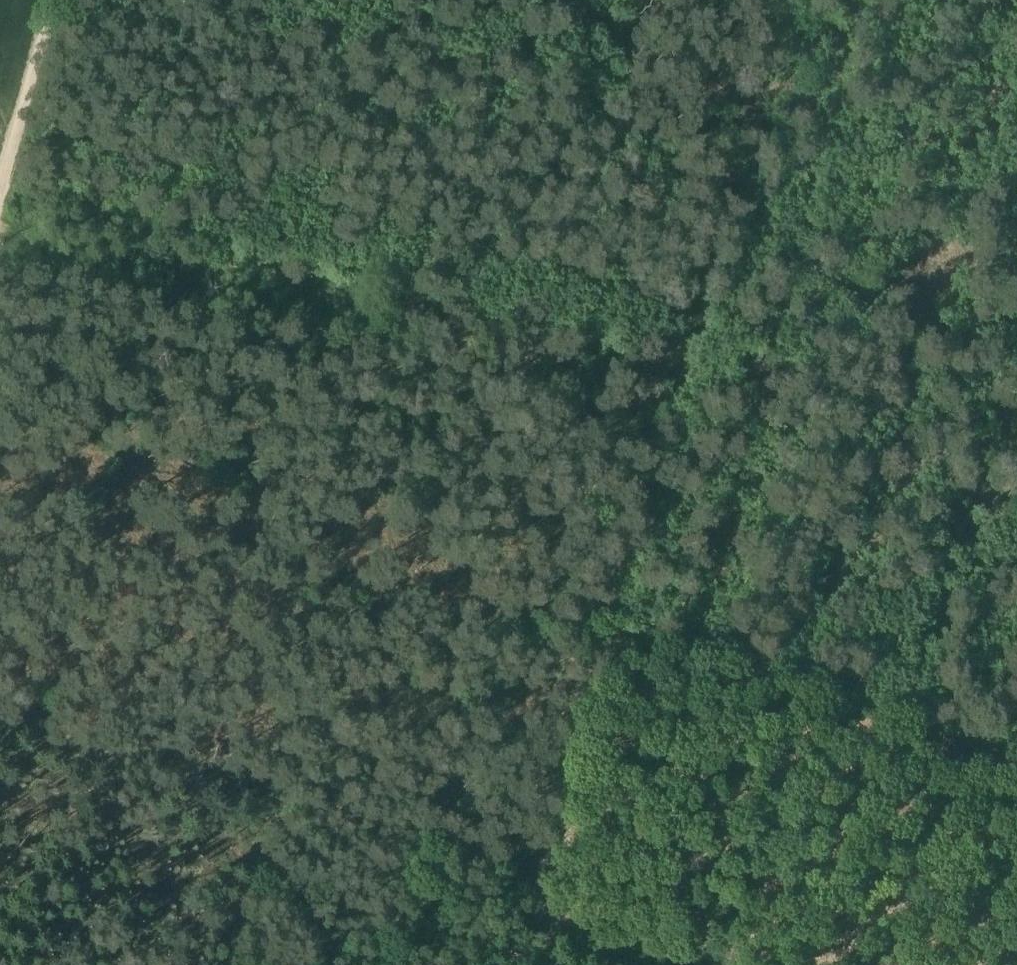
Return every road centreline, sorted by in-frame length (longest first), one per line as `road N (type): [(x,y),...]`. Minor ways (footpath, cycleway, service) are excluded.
road 1 (track): [(545,872),(785,0)]
road 2 (track): [(56,0),(0,201)]

